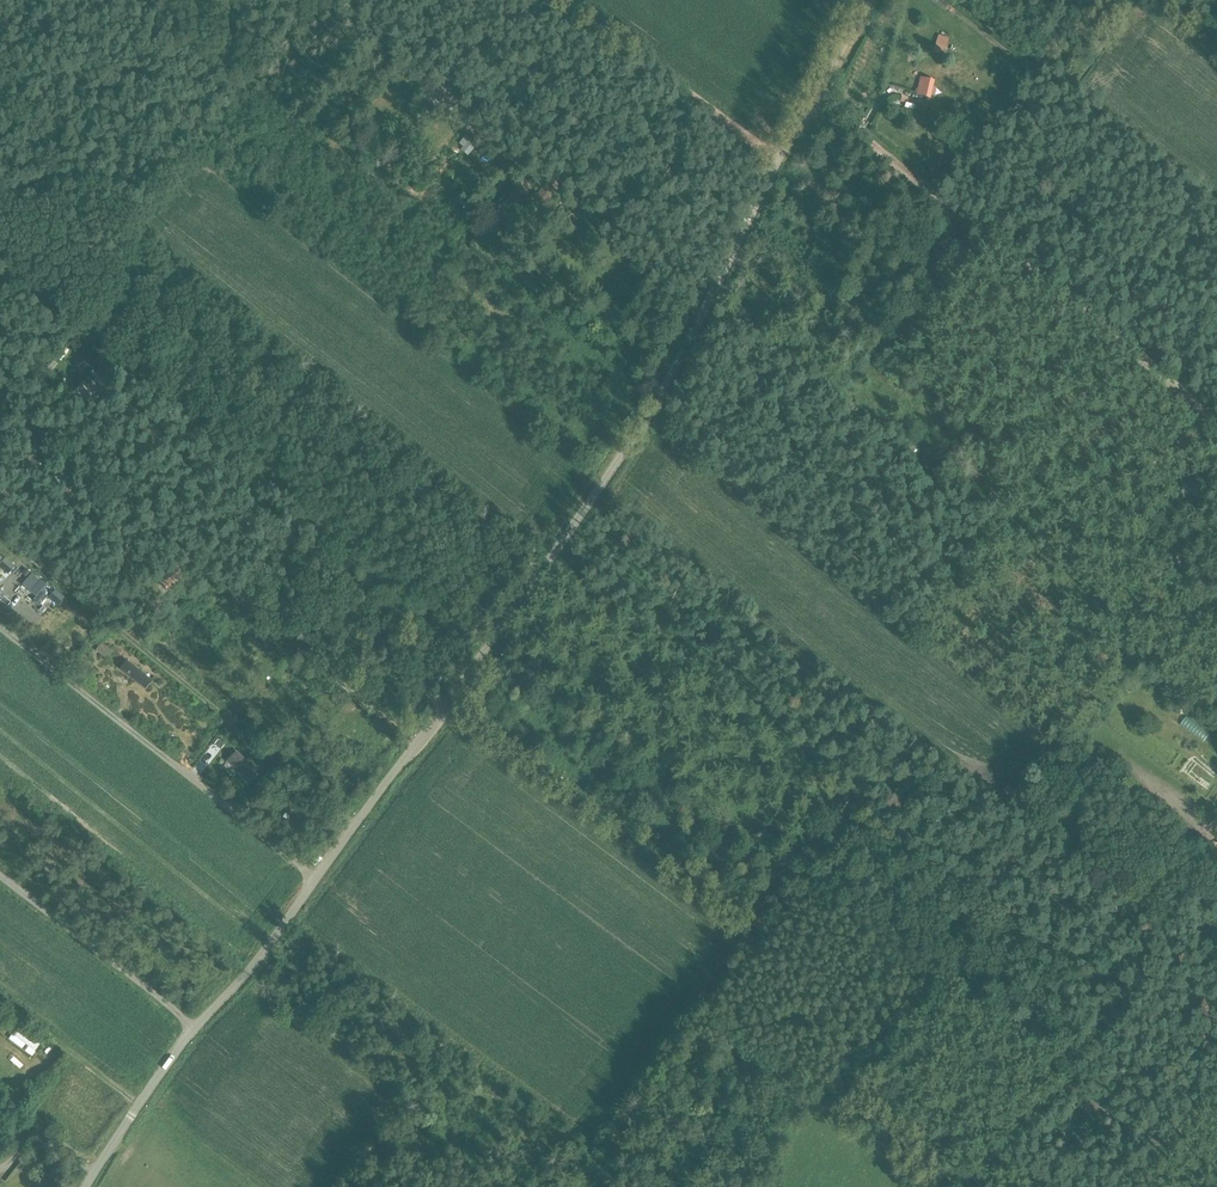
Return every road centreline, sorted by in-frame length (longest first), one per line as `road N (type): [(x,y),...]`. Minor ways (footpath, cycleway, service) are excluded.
road 1 (residential): [(415,745),(596,494),(673,369),(872,0)]
road 2 (residential): [(0,403),(415,745)]
road 3 (track): [(812,105),(1216,419)]
road 4 (residential): [(362,820),(8,540)]
road 5 (residential): [(0,625),(317,877)]
road 6 (track): [(1191,894),(1180,899),(1133,998),(984,1186)]
road 7 (track): [(985,432),(740,240)]
road 8 (track): [(780,157),(579,0)]
road 9 (residential): [(181,1037),(134,983),(0,879)]
road 10 (residential): [(181,1037),(251,965),(317,877)]
road 11 (track): [(1066,1084),(1157,1148),(1173,1145),(1216,1092)]
road 12 (residential): [(85,1186),(181,1037)]

